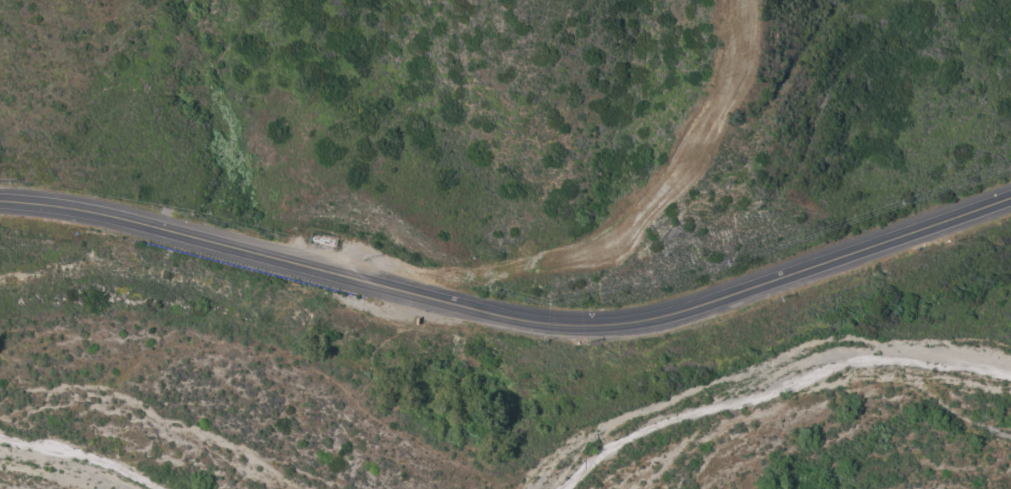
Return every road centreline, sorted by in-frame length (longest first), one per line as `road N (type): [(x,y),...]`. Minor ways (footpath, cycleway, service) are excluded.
road 1 (track): [(414,293),(617,237),(676,174),(707,126),(734,68),(737,0)]
road 2 (tertiary): [(1010,194),(778,278)]
road 3 (tertiary): [(389,286),(181,232)]
road 4 (tertiary): [(707,302),(608,324),(499,314)]
road 5 (tertiary): [(181,232),(0,200)]

